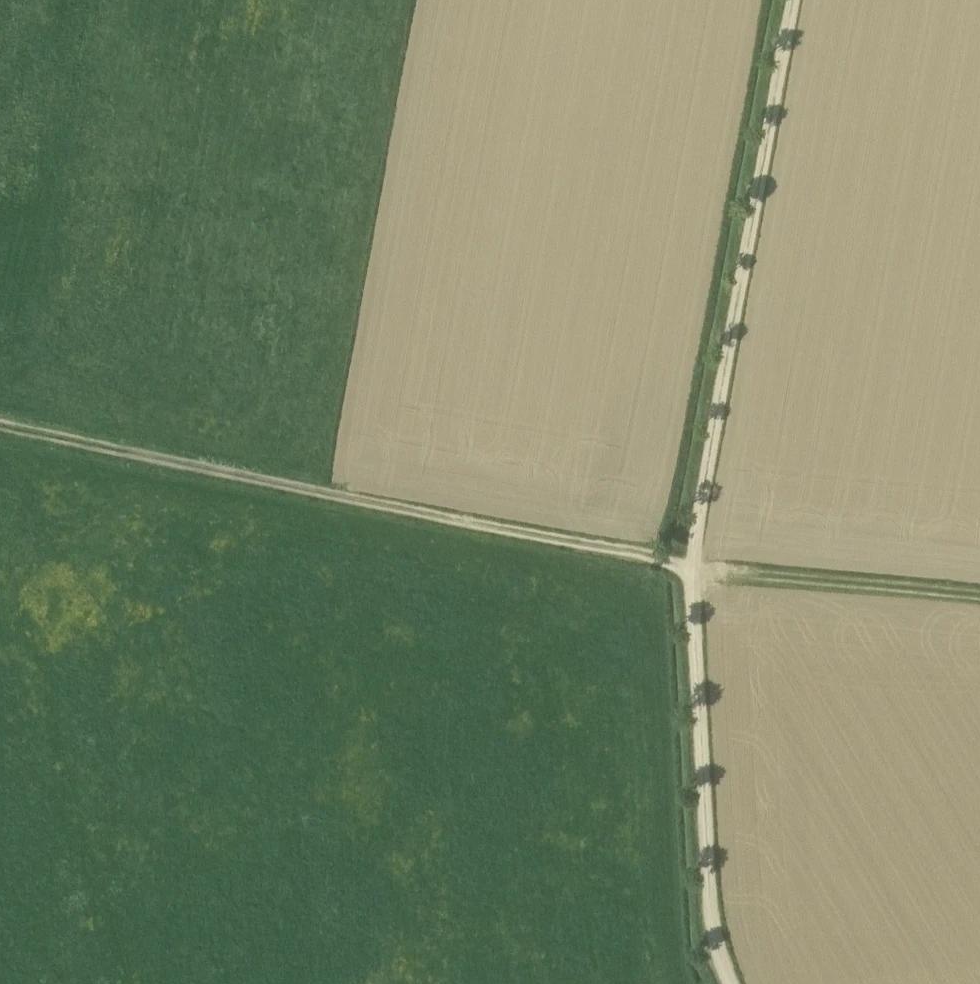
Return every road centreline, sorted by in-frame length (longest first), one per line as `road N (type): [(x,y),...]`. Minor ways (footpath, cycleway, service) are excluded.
road 1 (track): [(795,0),(693,569),(707,946),(729,983)]
road 2 (track): [(979,586),(693,569)]

